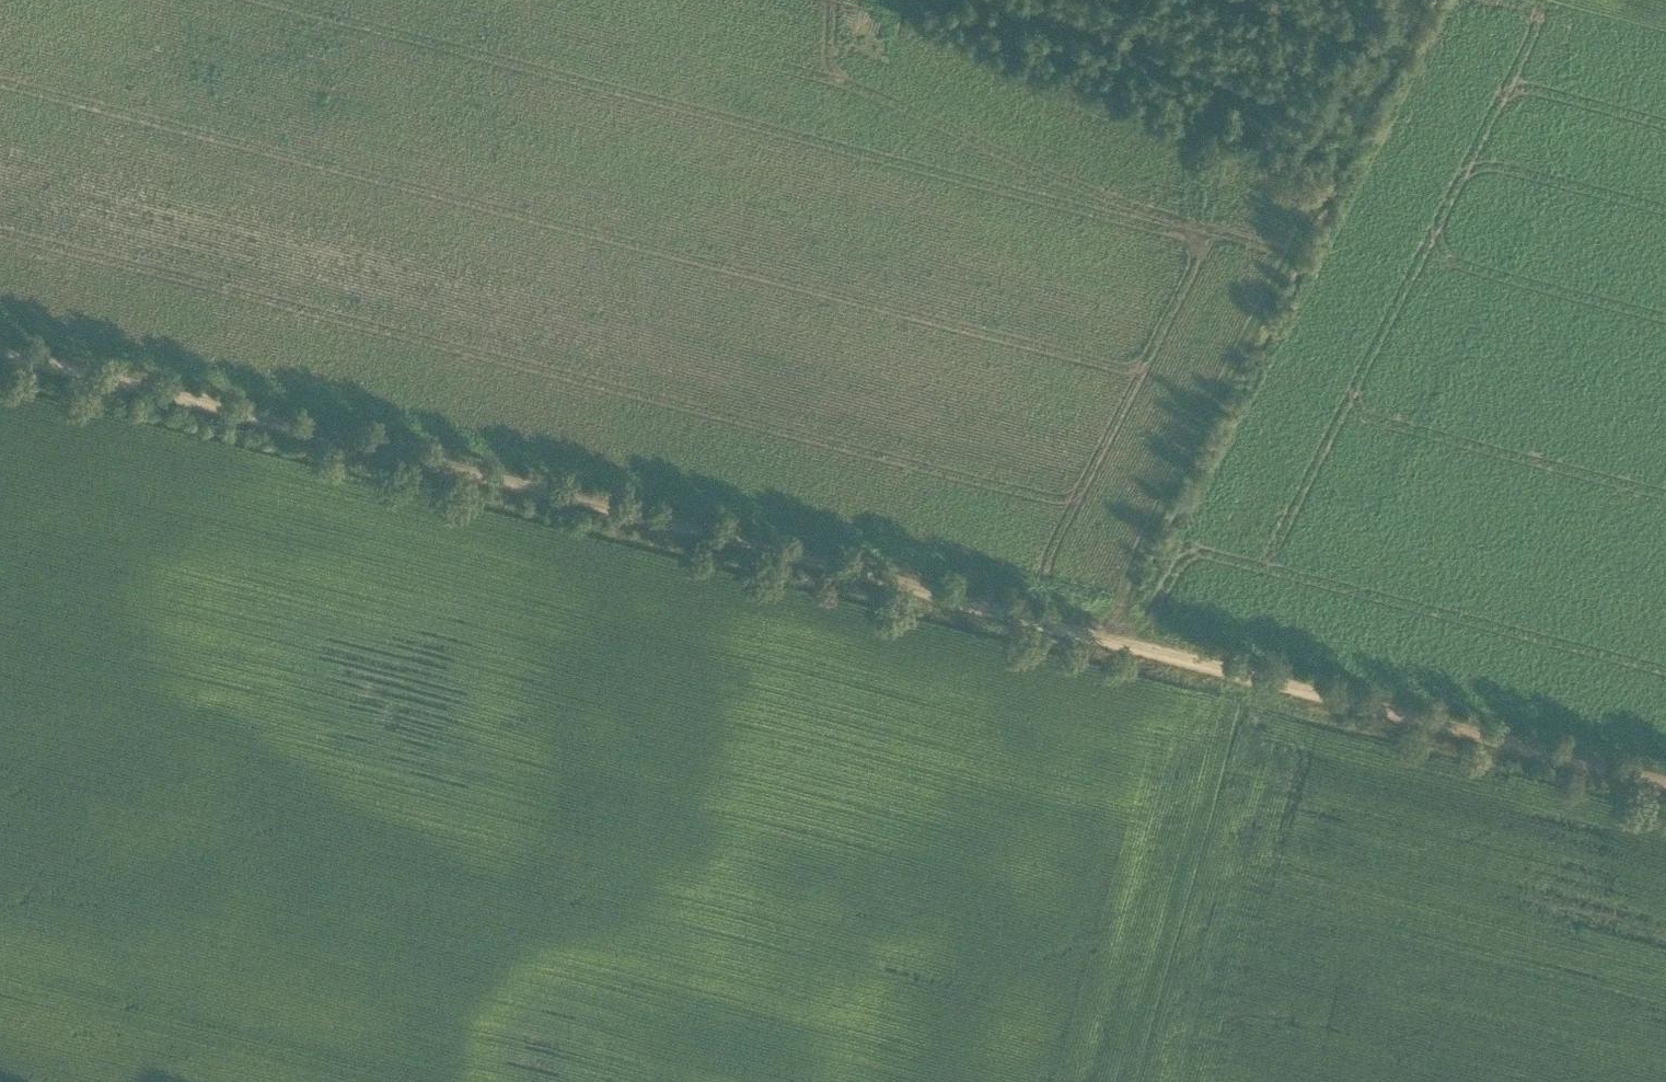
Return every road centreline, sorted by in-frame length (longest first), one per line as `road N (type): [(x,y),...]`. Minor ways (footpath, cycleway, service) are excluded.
road 1 (track): [(0,350),(1090,633)]
road 2 (track): [(1420,0),(1090,633)]
road 3 (track): [(1090,633),(1665,782)]

